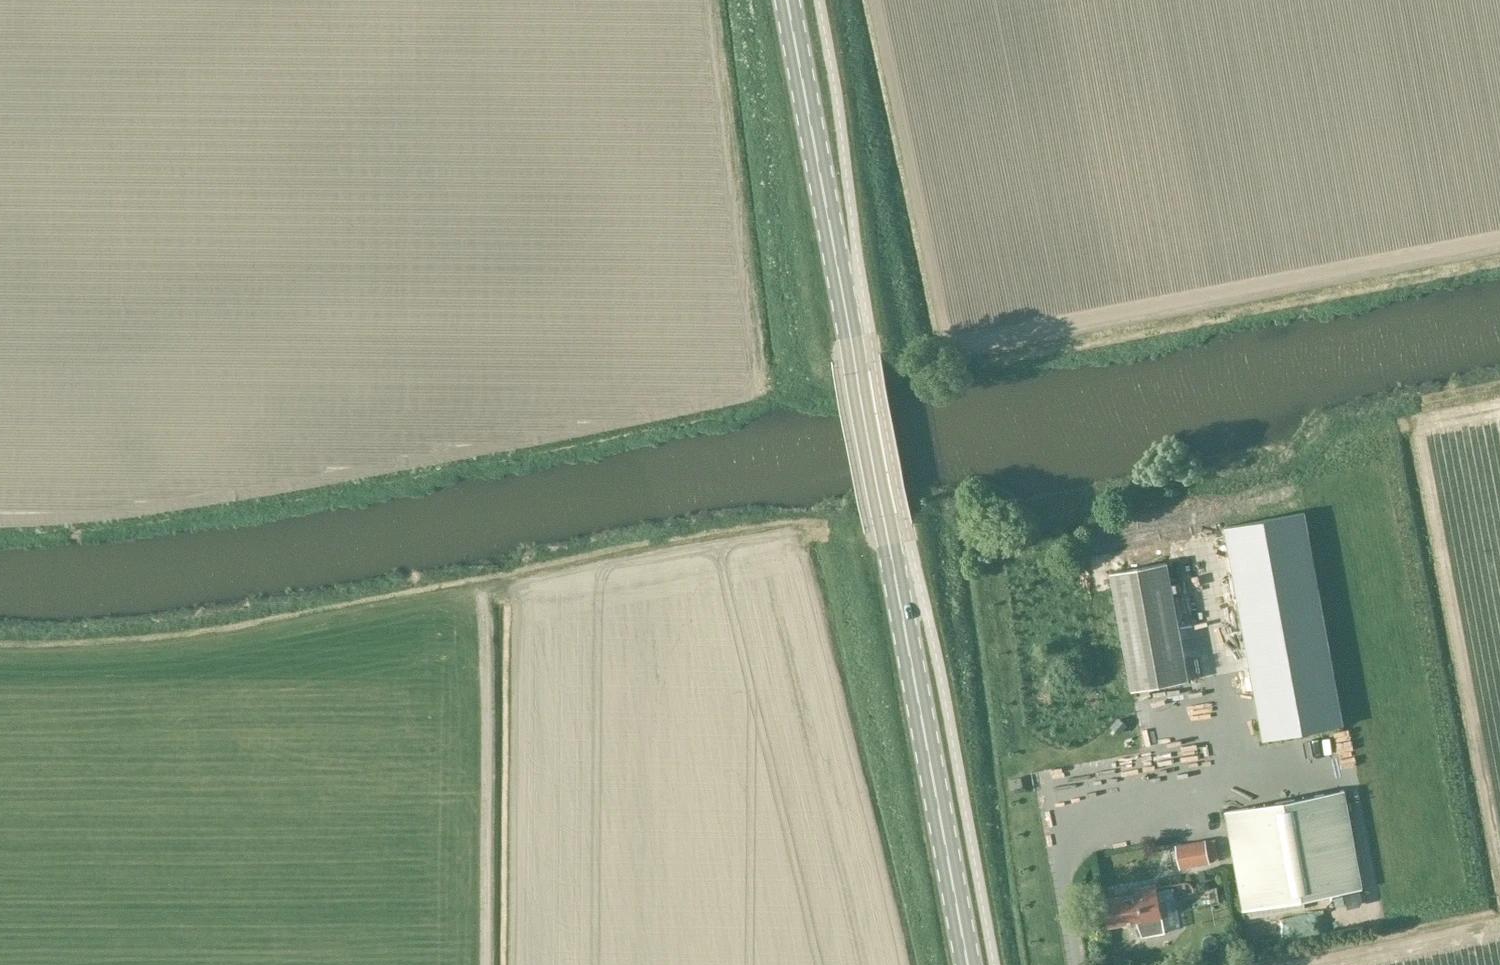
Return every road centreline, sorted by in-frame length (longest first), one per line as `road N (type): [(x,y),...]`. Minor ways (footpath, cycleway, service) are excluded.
road 1 (secondary): [(969,964),(788,0)]

